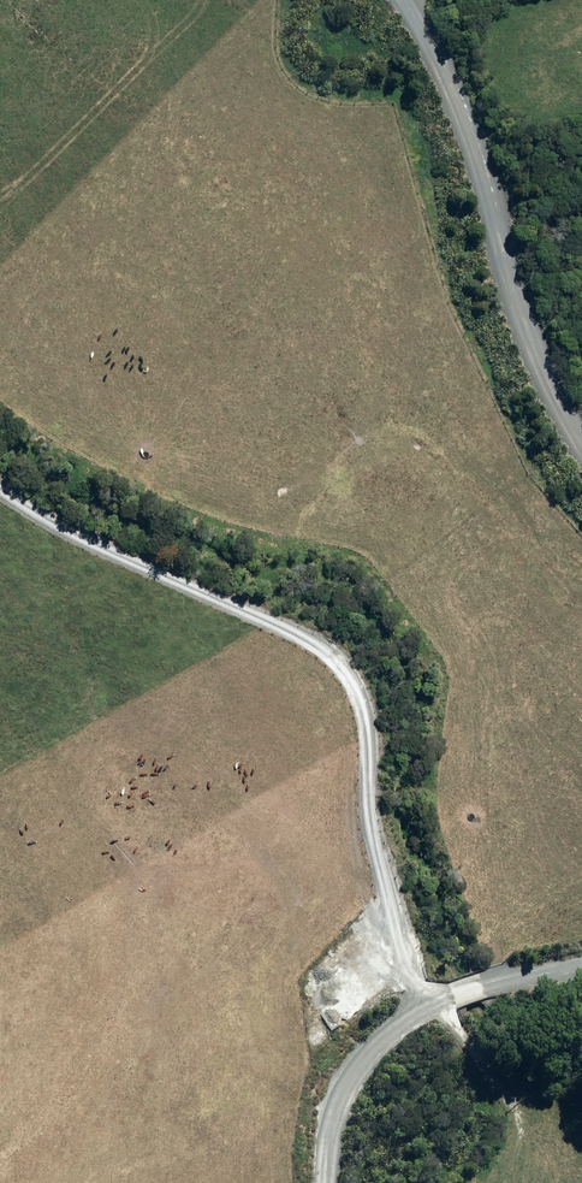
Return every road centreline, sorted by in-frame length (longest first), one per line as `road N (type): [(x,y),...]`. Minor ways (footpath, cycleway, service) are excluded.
road 1 (track): [(497,1182),(513,1164),(520,1132),(496,1077),(430,1006),(392,912),(363,778),(363,696),(319,645),(0,497)]
road 2 (residential): [(402,0),(446,80),(518,316),(581,442)]
road 3 (residential): [(581,960),(452,995),(393,1029),(347,1083),(325,1182)]

